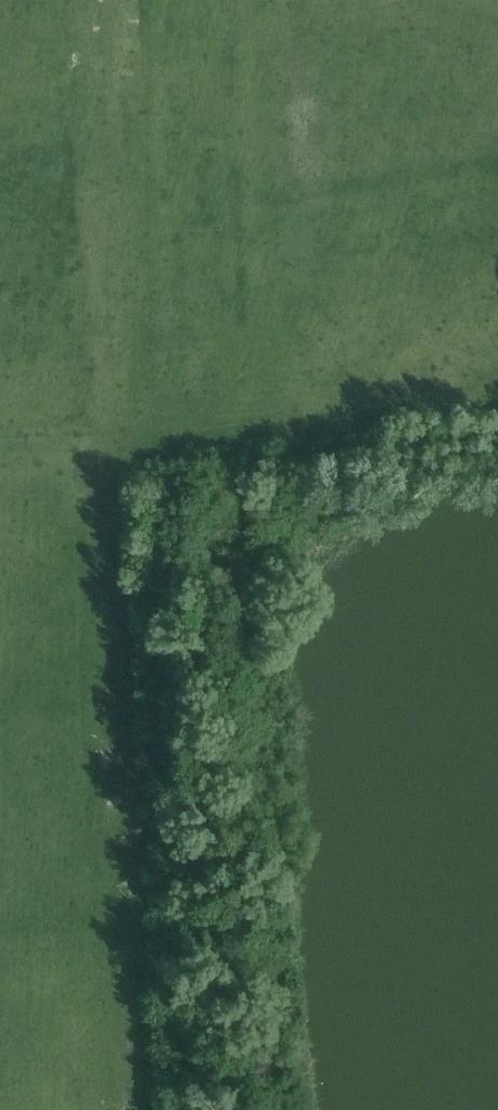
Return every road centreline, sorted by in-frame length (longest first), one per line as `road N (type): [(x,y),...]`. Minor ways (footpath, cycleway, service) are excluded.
road 1 (track): [(268,1109),(244,459),(497,416)]

